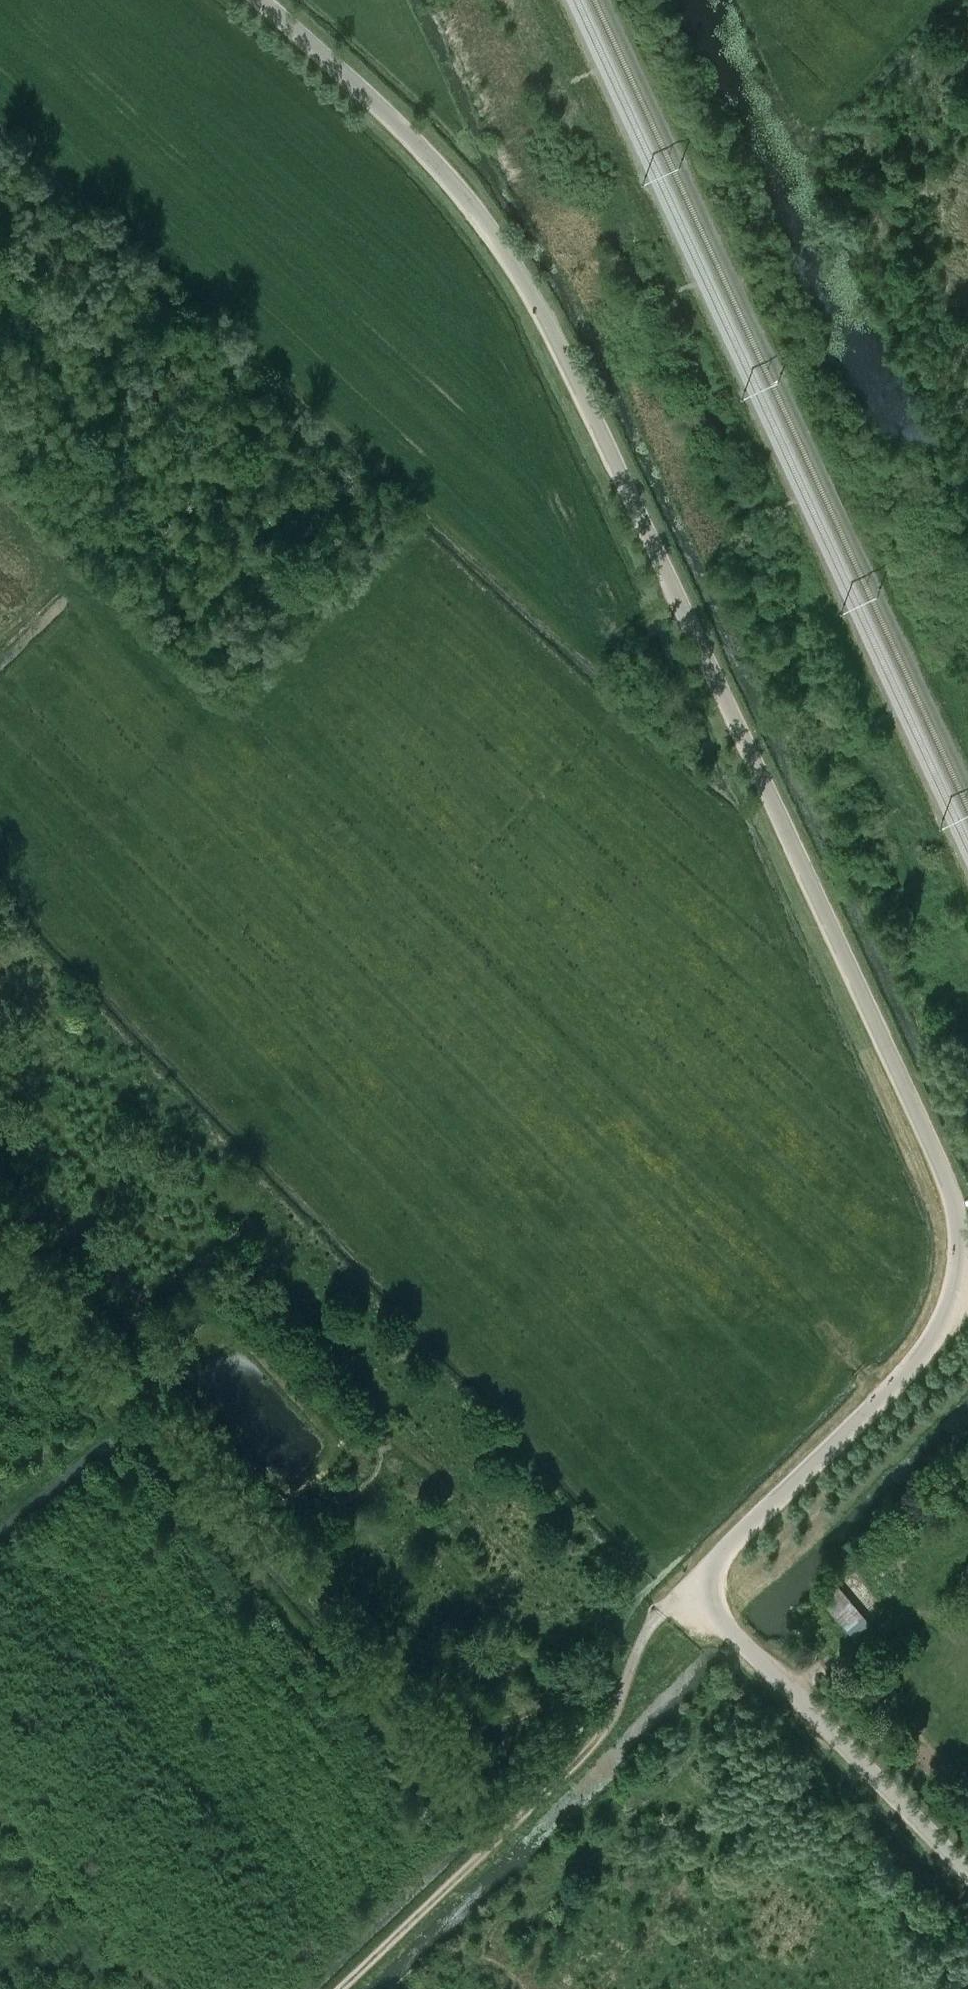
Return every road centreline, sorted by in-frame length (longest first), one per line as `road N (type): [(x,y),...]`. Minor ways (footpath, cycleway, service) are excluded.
road 1 (unclassified): [(687,1587),(913,1366),(947,1312),(959,1213),(549,322),(491,229),(411,135),(261,0)]
road 2 (unclassified): [(967,1872),(687,1587)]
road 3 (track): [(343,1988),(591,1747)]
road 4 (unclassified): [(591,1747),(661,1611),(687,1587)]

